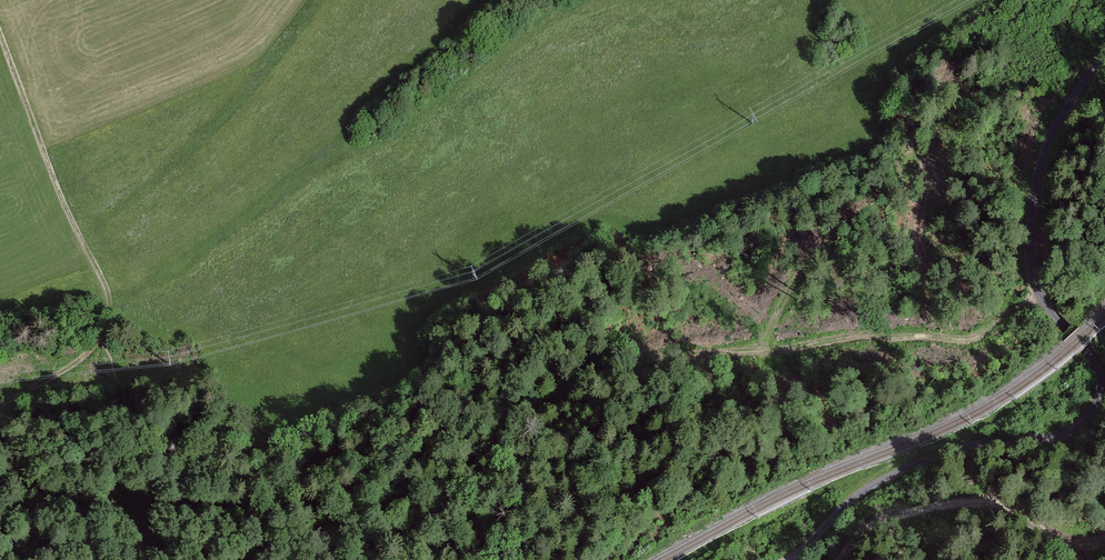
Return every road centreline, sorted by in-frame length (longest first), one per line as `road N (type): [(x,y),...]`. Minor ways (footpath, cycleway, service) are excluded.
road 1 (track): [(1104,55),(1044,153),(1032,251),(1036,284),(1051,314),(1101,378),(1098,401),(1083,425),(1055,438),(968,449),(887,479),(795,559)]
road 2 (track): [(96,343),(110,304),(104,281),(0,34)]
road 3 (track): [(1104,546),(1081,549),(1009,505),(959,501),(868,529),(842,559)]

